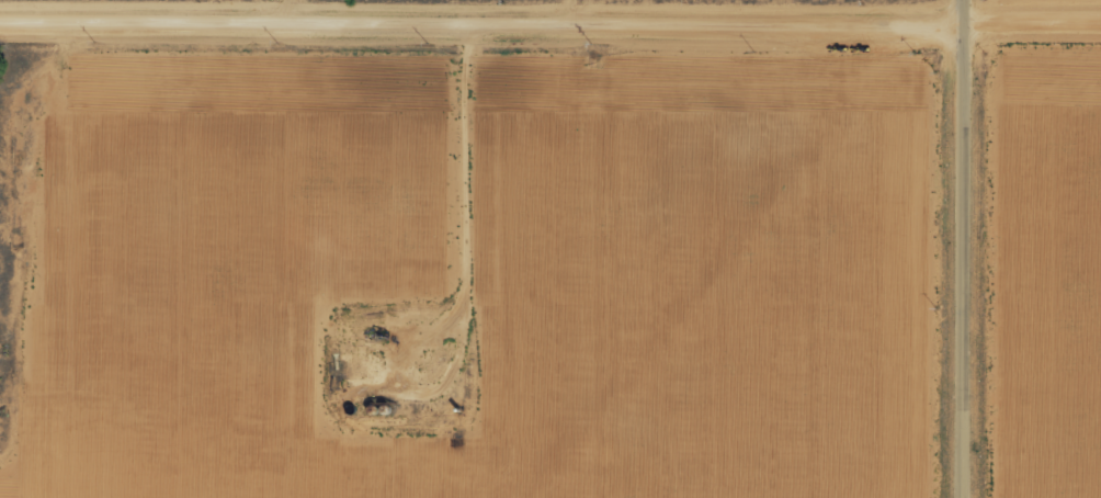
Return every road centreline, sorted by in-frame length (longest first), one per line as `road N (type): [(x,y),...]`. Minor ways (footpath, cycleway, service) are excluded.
road 1 (residential): [(785,0),(0,4)]
road 2 (residential): [(966,497),(968,0)]
road 3 (residential): [(49,4),(38,211),(0,293)]

